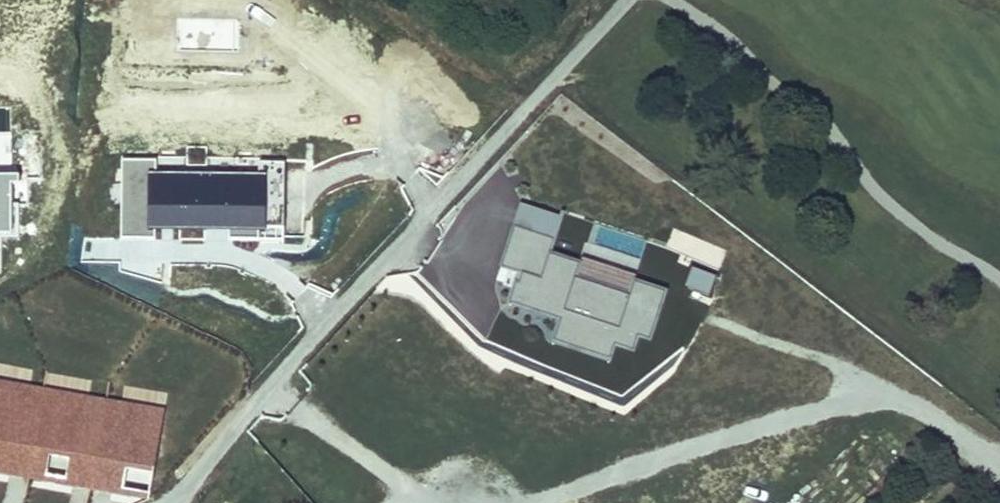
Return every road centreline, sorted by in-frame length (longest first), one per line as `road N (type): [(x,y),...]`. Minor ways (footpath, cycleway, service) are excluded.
road 1 (residential): [(164,502),(629,0)]

